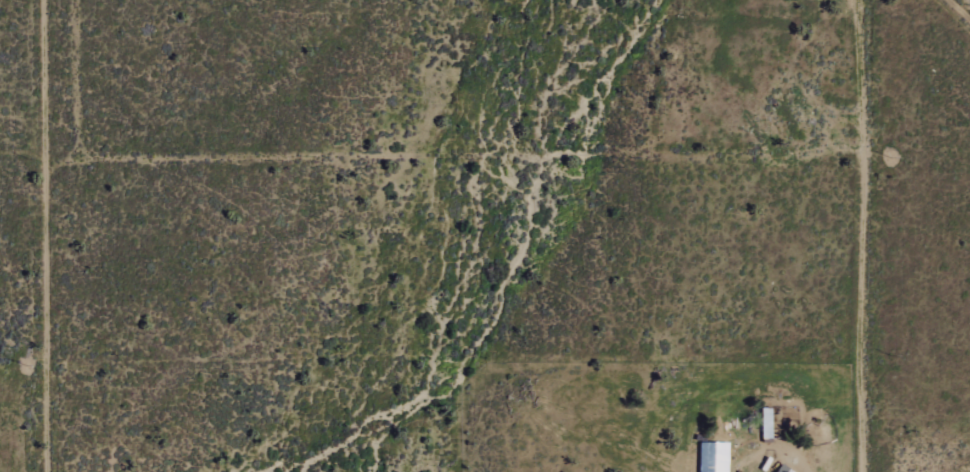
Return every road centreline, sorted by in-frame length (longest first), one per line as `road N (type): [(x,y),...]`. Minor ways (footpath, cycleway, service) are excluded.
road 1 (track): [(36,0),(39,471)]
road 2 (residential): [(860,0),(861,471)]

